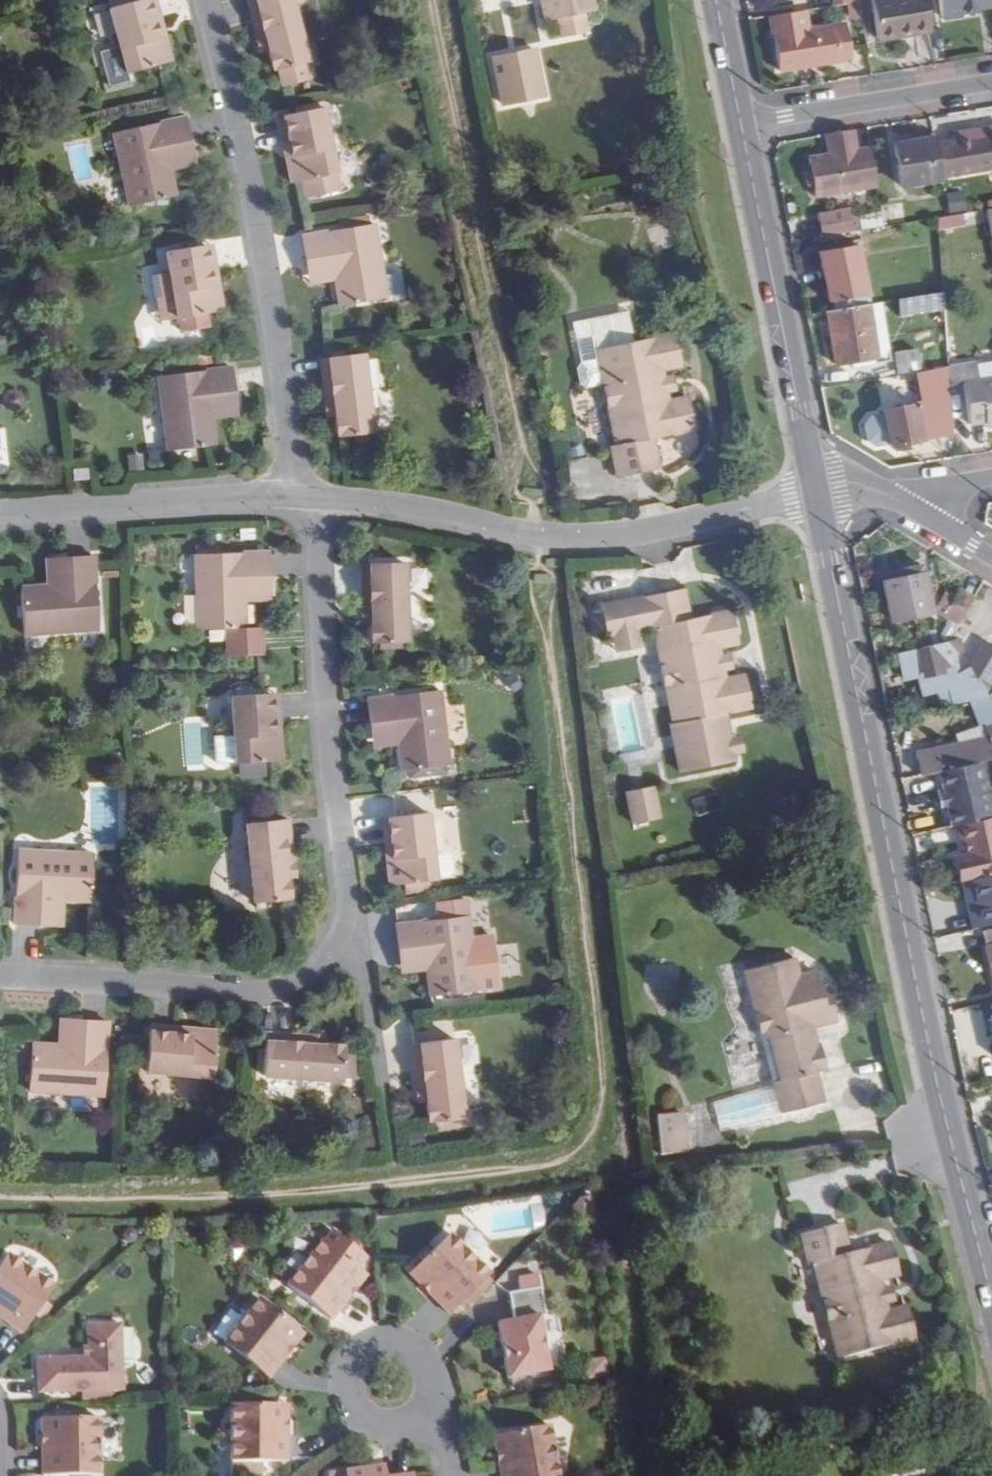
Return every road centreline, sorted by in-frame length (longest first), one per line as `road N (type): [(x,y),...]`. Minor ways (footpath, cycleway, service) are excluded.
road 1 (secondary): [(816,491),(991,1308)]
road 2 (residential): [(319,498),(442,515),(535,541),(592,541),(816,491)]
road 3 (residential): [(291,497),(245,163),(202,0)]
road 4 (residential): [(342,943),(349,915),(327,726),(319,498)]
road 5 (secondary): [(740,124),(816,491)]
road 6 (residential): [(0,979),(270,994),(296,985),(342,943)]
road 7 (residential): [(0,514),(291,497)]
road 8 (residential): [(740,124),(991,85)]
road 9 (residential): [(427,1390),(421,1365),(402,1348),(364,1350),(343,1383),(361,1421)]
road 10 (secondary): [(715,0),(740,124)]

